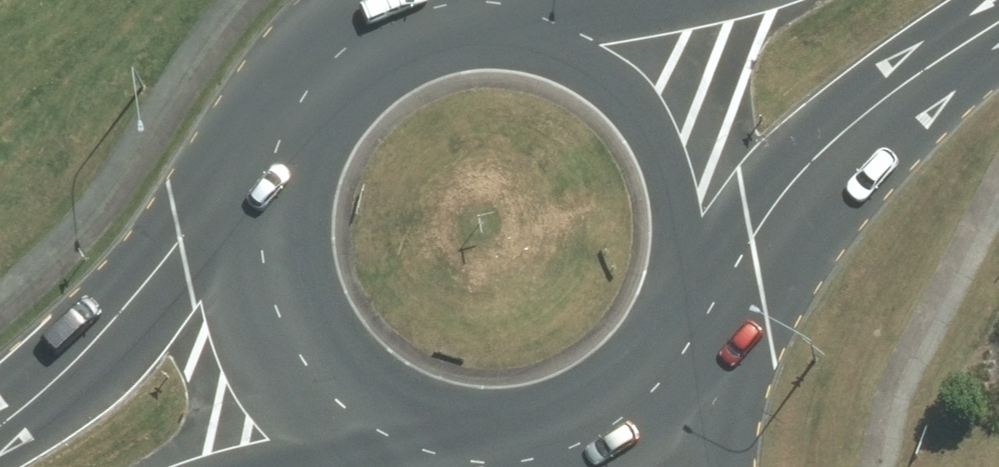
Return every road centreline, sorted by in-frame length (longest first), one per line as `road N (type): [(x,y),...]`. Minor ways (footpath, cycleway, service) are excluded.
road 1 (primary): [(998,16),(911,66),(657,305)]
road 2 (primary): [(0,425),(80,374),(280,186)]
road 3 (primary): [(506,38),(562,56),(609,90),(645,136),(666,190),(670,249),(657,305)]
road 4 (primary): [(417,422),(371,402),(331,371),(301,331),(282,285),(274,236),(280,186)]
road 5 (primary): [(280,186),(302,131),(340,86),(389,53),(446,37),(506,38)]
road 6 (primary): [(657,305),(627,356),(584,395),(532,421),(474,430),(417,422)]
road 7 (unclassified): [(657,305),(694,466)]
road 8 (primary): [(506,38),(626,0)]

